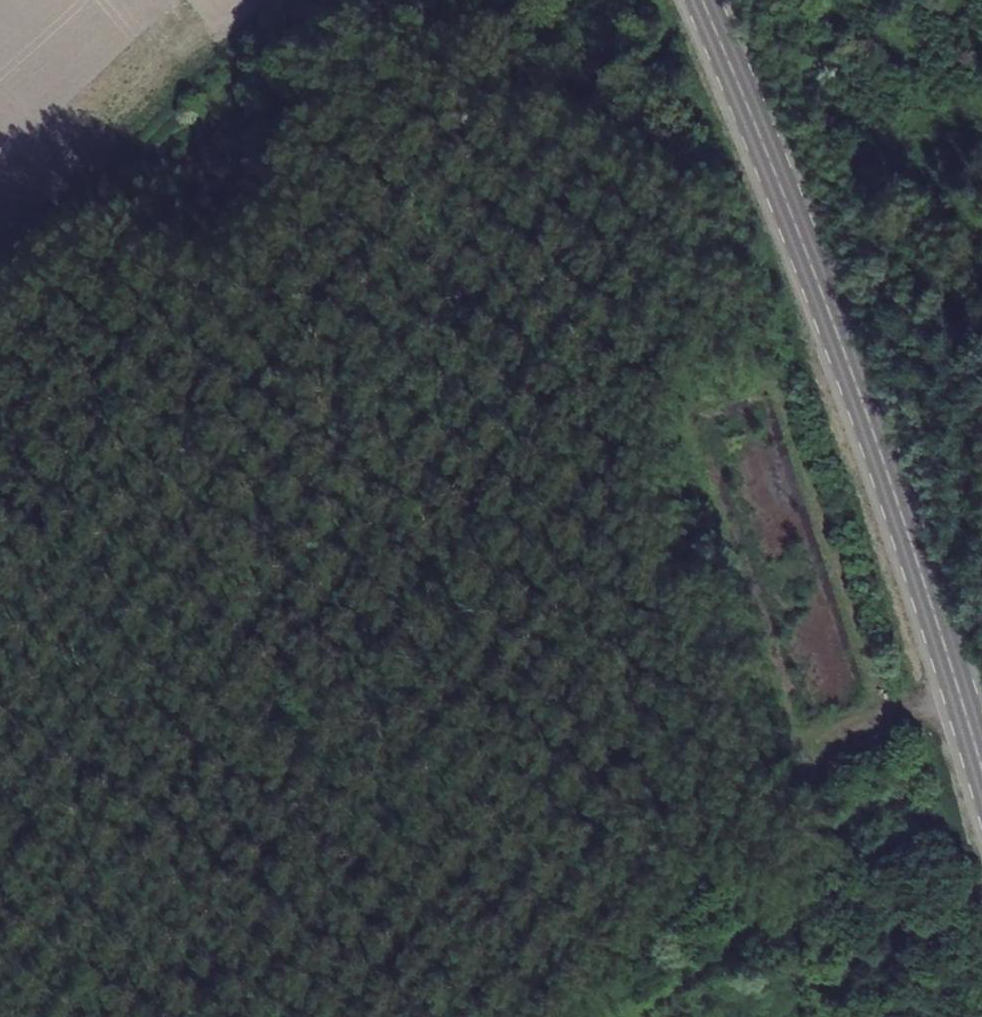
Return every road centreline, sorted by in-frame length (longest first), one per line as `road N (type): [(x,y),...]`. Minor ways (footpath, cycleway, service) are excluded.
road 1 (primary): [(981,767),(848,362),(702,0)]
road 2 (track): [(0,292),(246,64),(289,0)]

